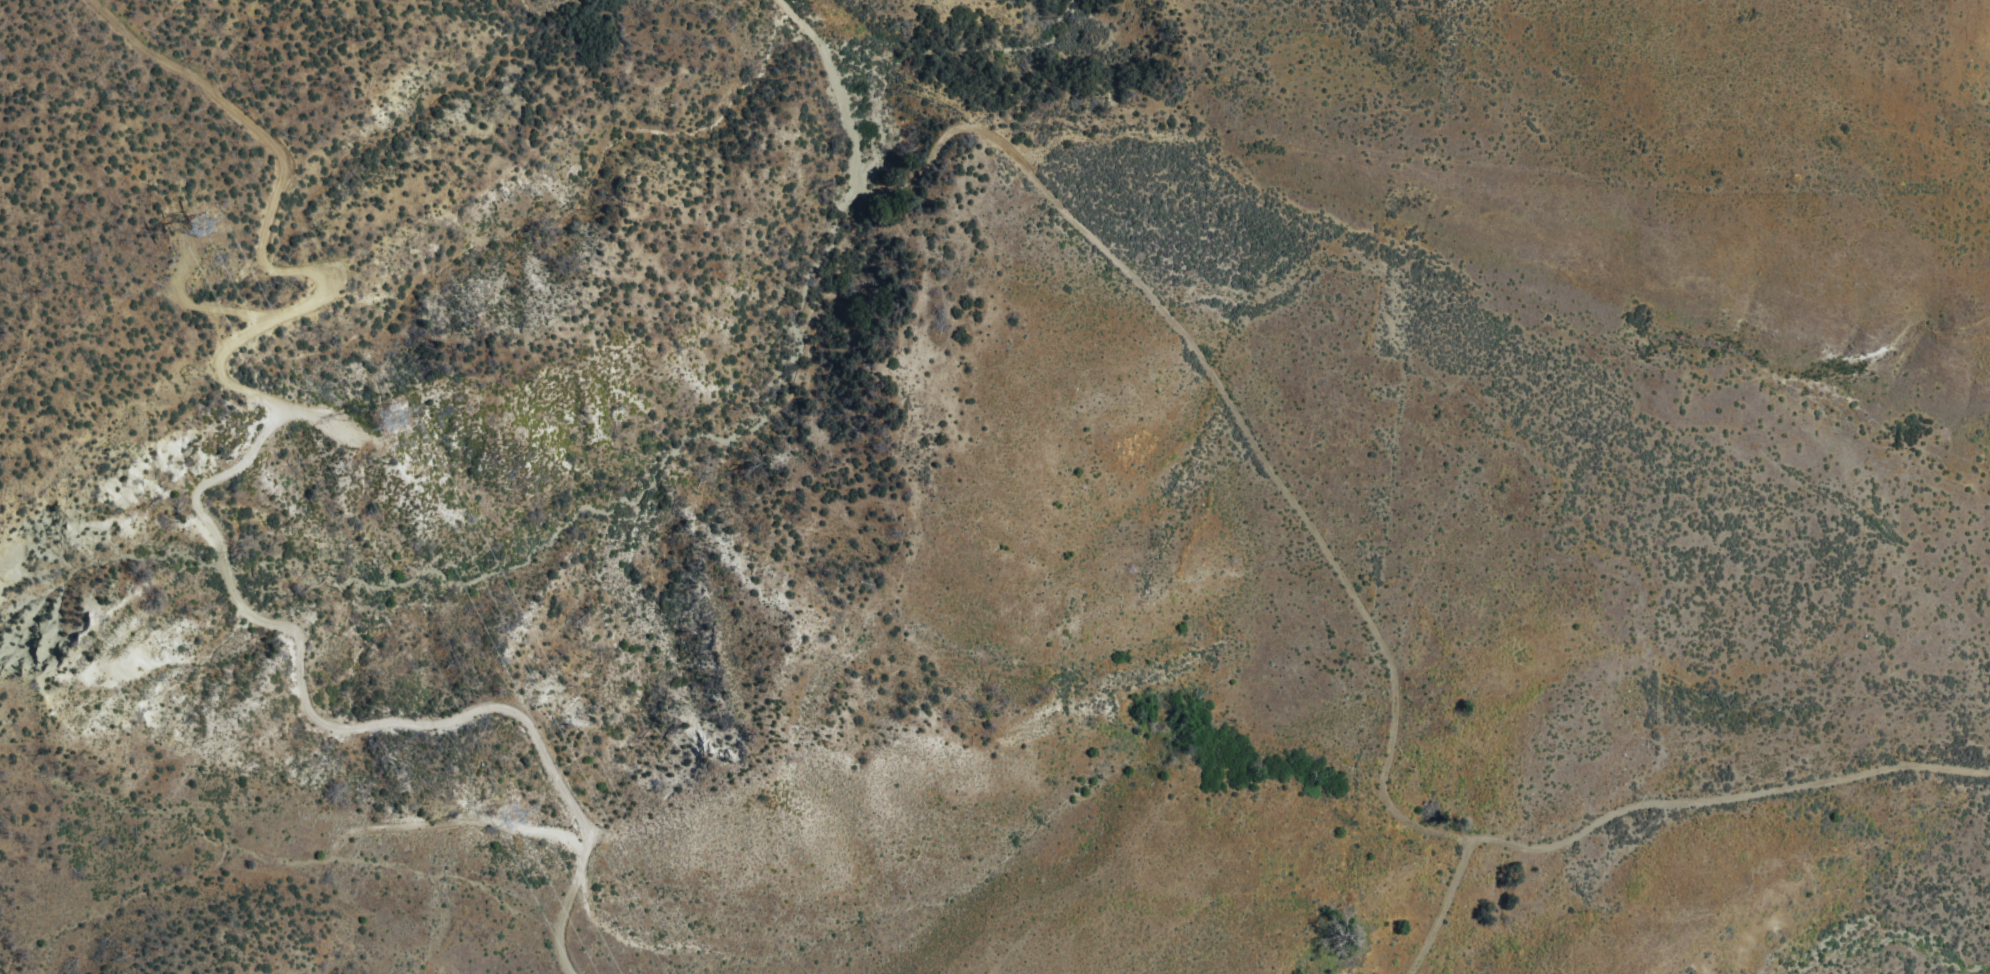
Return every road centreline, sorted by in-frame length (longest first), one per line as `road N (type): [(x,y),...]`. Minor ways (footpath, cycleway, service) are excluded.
road 1 (track): [(578,973),(563,948),(563,927),(588,831),(529,722),(505,707),(436,725),(333,727),(307,703),(303,633),(259,619),(237,589),(195,494),(251,454),(280,413),(274,400),(235,387),(222,363),(238,343),(311,305),(329,280),(323,272),(269,264),(268,224),(287,165),(275,144),(208,79),(136,40),(93,0)]
road 2 (track): [(782,0),(827,49),(859,189),(888,194),(919,183),(940,150),(969,129),(999,145),(1165,313),(1390,660),(1397,728),(1385,801),(1409,821),(1470,841)]
road 3 (track): [(1411,973),(1470,841),(1551,851),(1643,806),(1717,805),(1916,766),(1989,773)]

